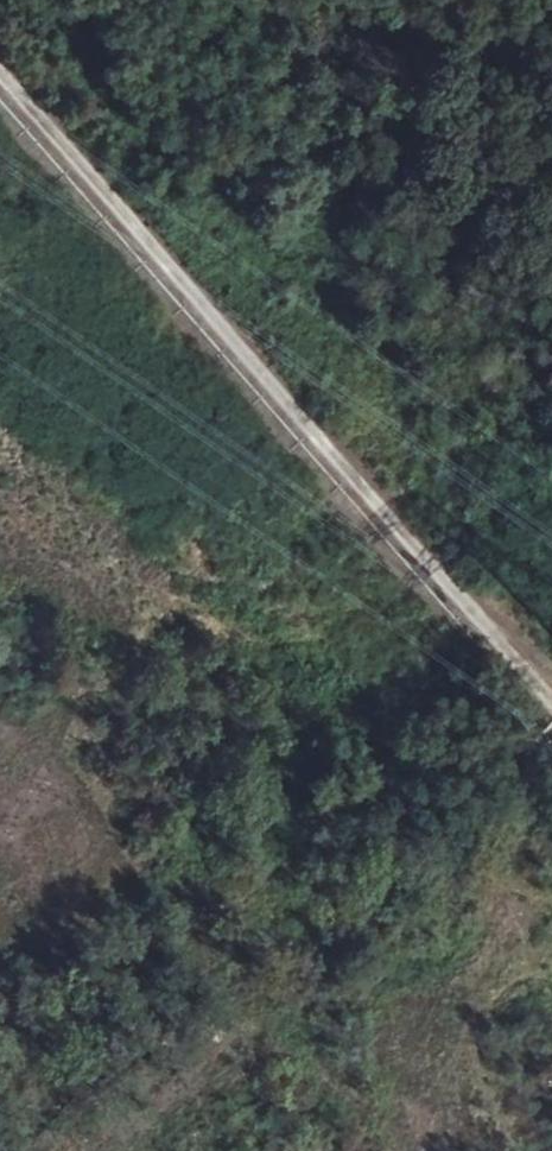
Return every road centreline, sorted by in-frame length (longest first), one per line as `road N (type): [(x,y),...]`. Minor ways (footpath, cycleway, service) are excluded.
road 1 (track): [(0,58),(551,658)]

